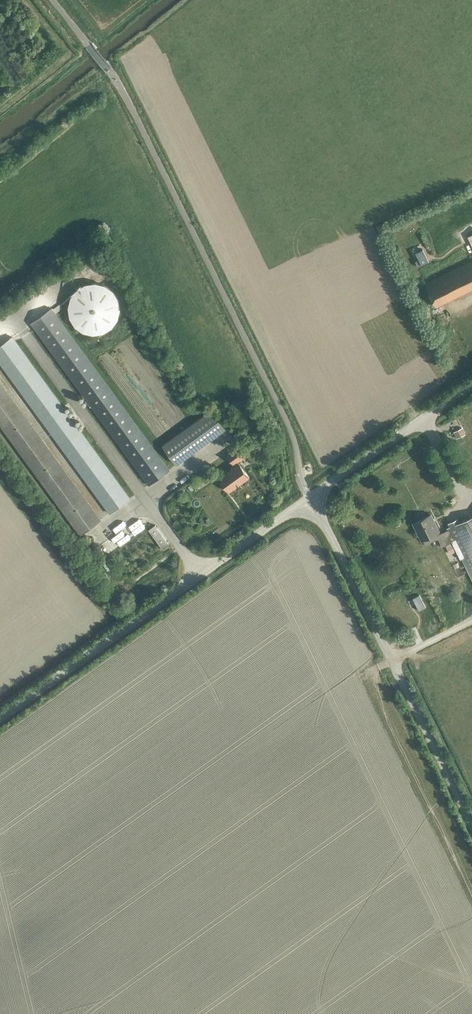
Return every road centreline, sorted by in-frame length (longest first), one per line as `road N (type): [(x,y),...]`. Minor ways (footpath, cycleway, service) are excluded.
road 1 (unclassified): [(0,717),(310,498)]
road 2 (unclassified): [(471,822),(310,498)]
road 3 (unclassified): [(310,498),(471,384)]

